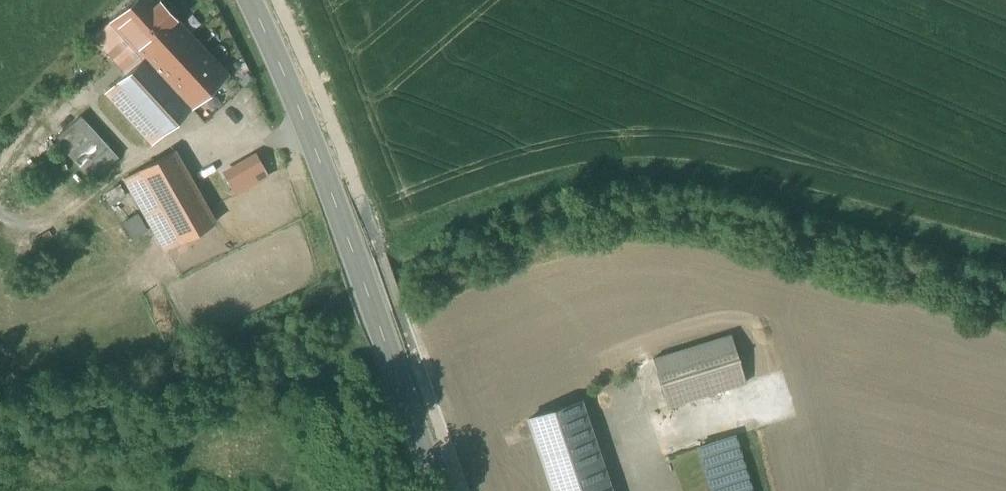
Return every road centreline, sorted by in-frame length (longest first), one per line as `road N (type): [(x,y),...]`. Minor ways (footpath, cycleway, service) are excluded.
road 1 (secondary): [(248,0),(358,265)]
road 2 (secondary): [(378,321),(441,490)]

